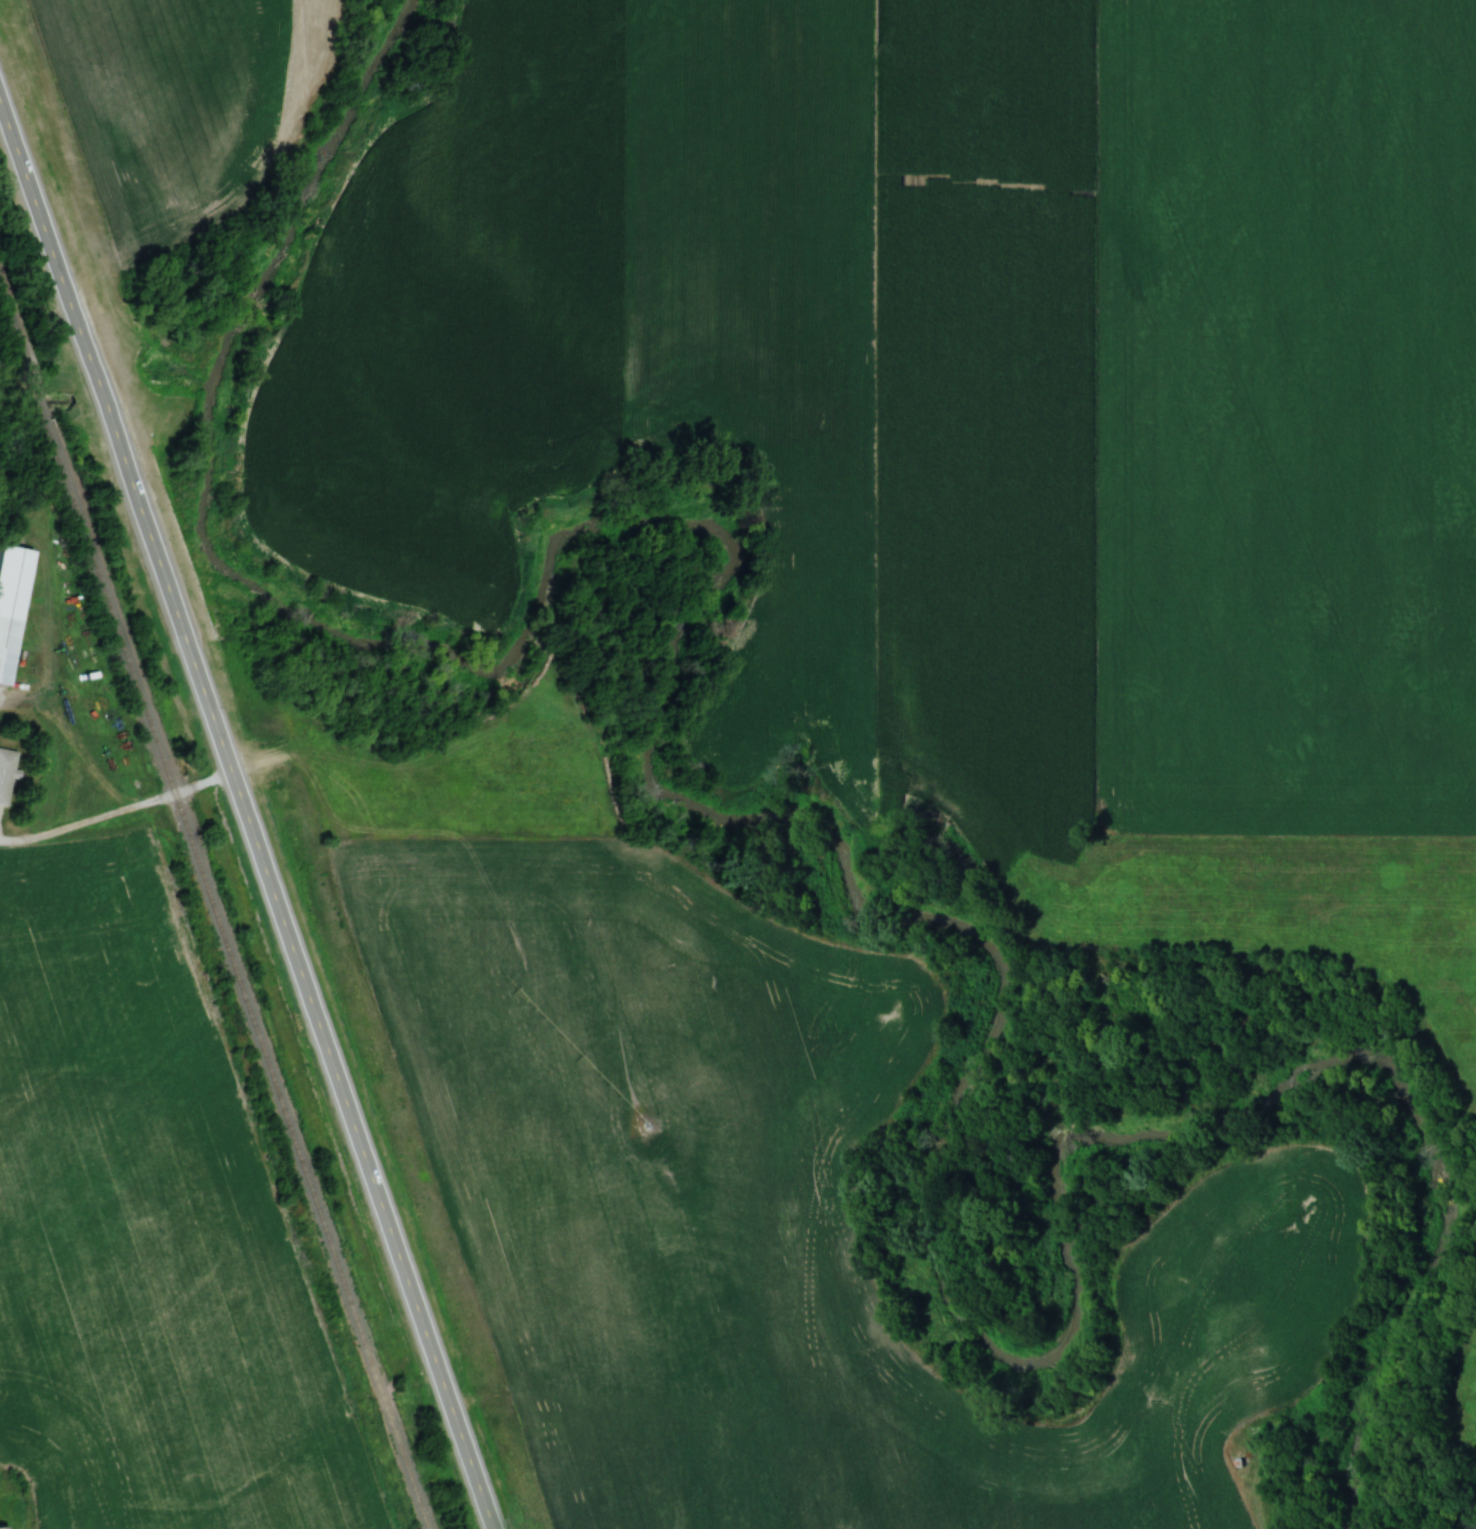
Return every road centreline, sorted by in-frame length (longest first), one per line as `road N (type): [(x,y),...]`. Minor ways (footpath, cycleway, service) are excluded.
road 1 (secondary): [(494,1528),(0,92)]

